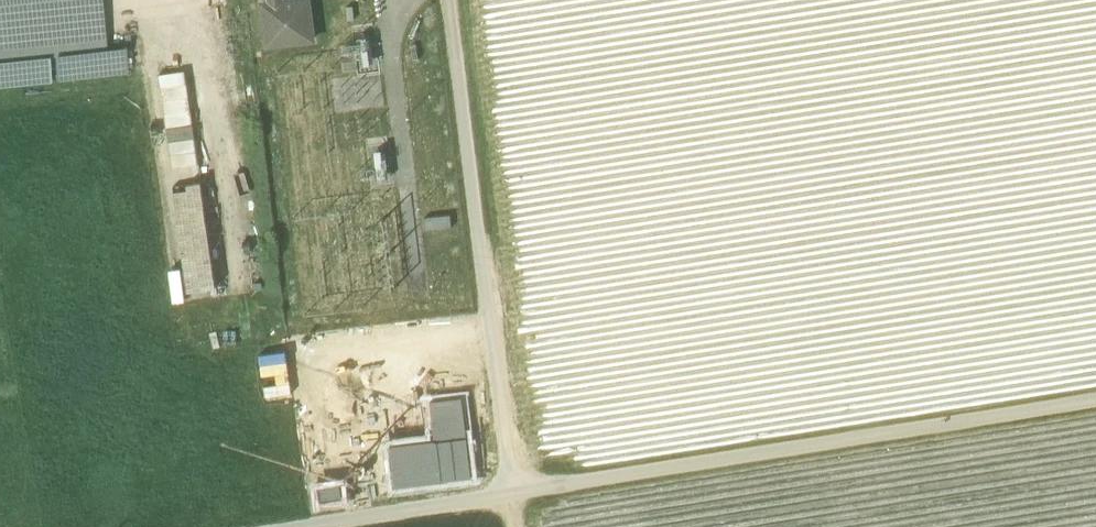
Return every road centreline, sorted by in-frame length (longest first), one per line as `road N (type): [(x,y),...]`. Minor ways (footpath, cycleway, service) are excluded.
road 1 (track): [(278,526),(1095,399)]
road 2 (track): [(508,493),(449,0)]

